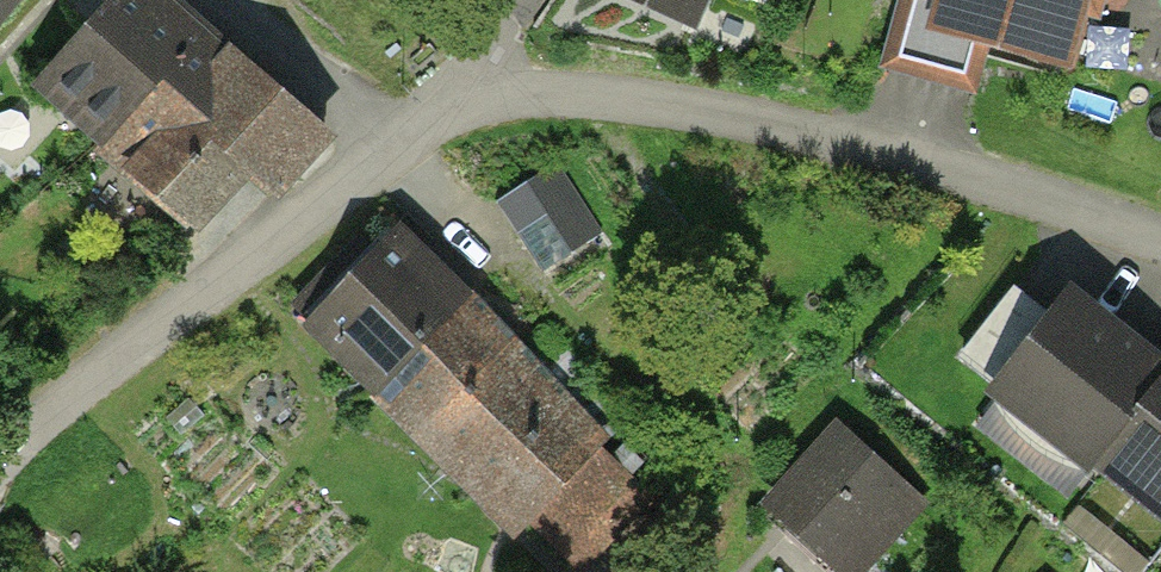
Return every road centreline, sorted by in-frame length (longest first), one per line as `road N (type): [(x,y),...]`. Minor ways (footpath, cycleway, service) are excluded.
road 1 (residential): [(0,467),(202,293),(467,103),(559,91),(728,119),(937,170),(1160,244)]
road 2 (track): [(402,143),(223,0)]

